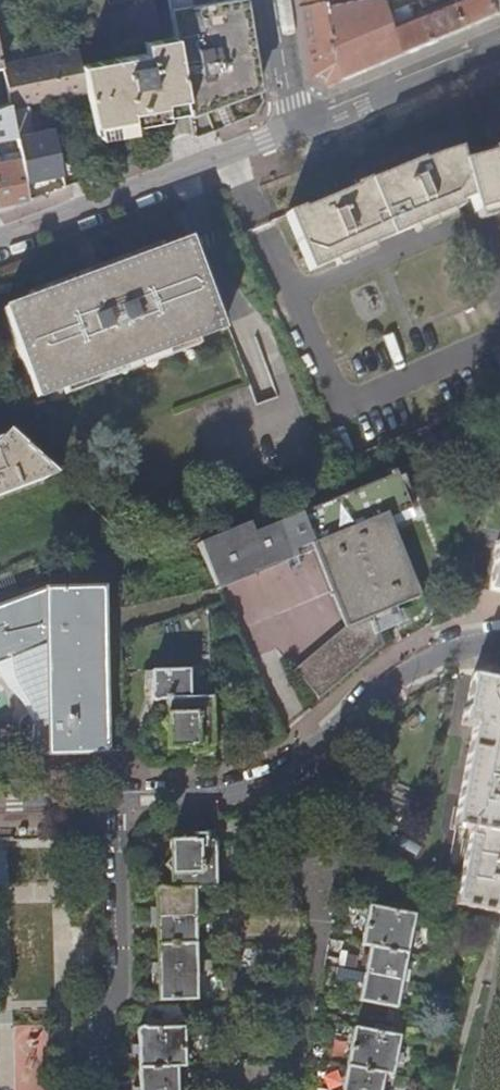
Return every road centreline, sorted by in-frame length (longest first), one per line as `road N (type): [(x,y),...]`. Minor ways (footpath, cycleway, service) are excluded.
road 1 (residential): [(499,645),(465,648),(408,671),(286,776),(219,797),(119,801)]
road 2 (residential): [(0,241),(292,133)]
road 3 (residential): [(119,801),(123,983),(103,1025),(105,1089)]
road 4 (residential): [(292,133),(499,51)]
road 5 (residential): [(271,0),(292,133)]

